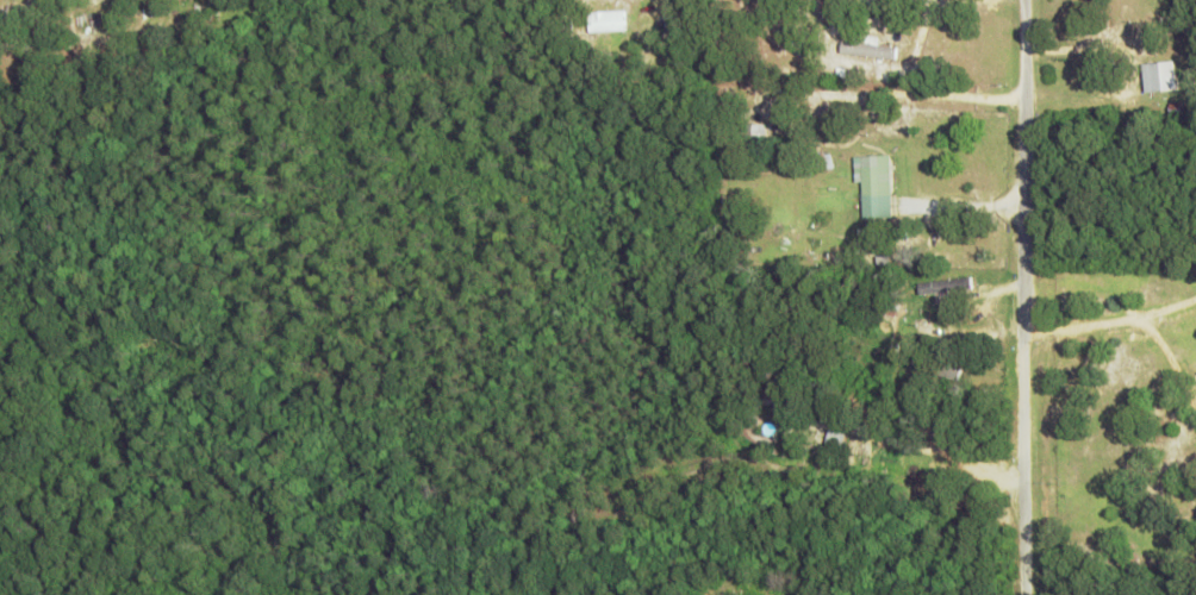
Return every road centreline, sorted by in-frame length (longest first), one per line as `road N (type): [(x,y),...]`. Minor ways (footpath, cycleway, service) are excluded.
road 1 (residential): [(1018,0),(1022,594)]

